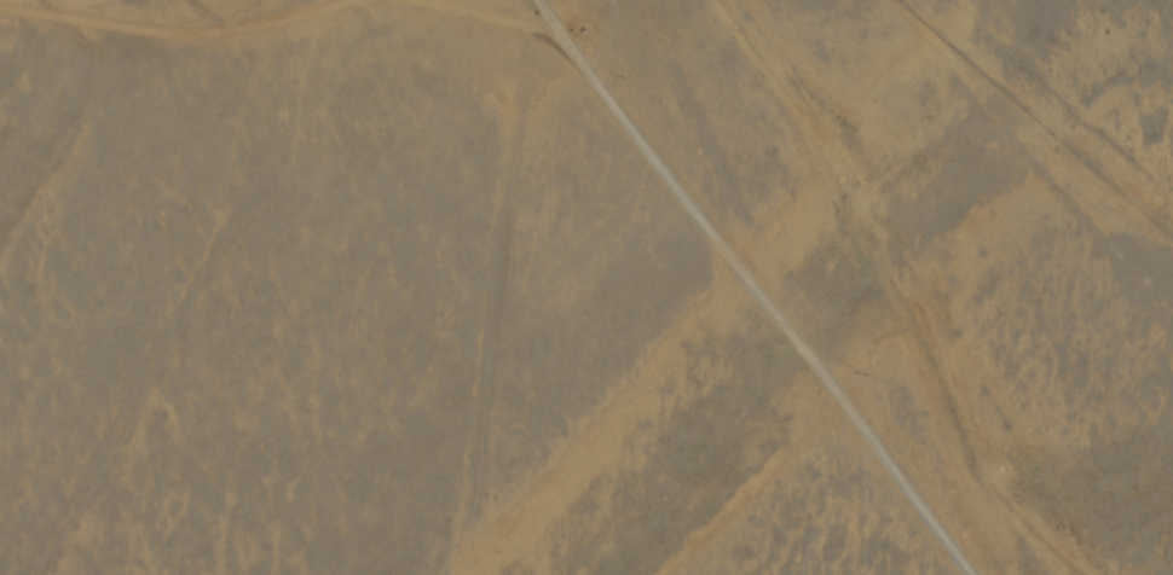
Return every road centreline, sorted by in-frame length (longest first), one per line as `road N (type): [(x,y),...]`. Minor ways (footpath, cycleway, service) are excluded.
road 1 (residential): [(729,0),(798,95),(837,277),(1016,574)]

